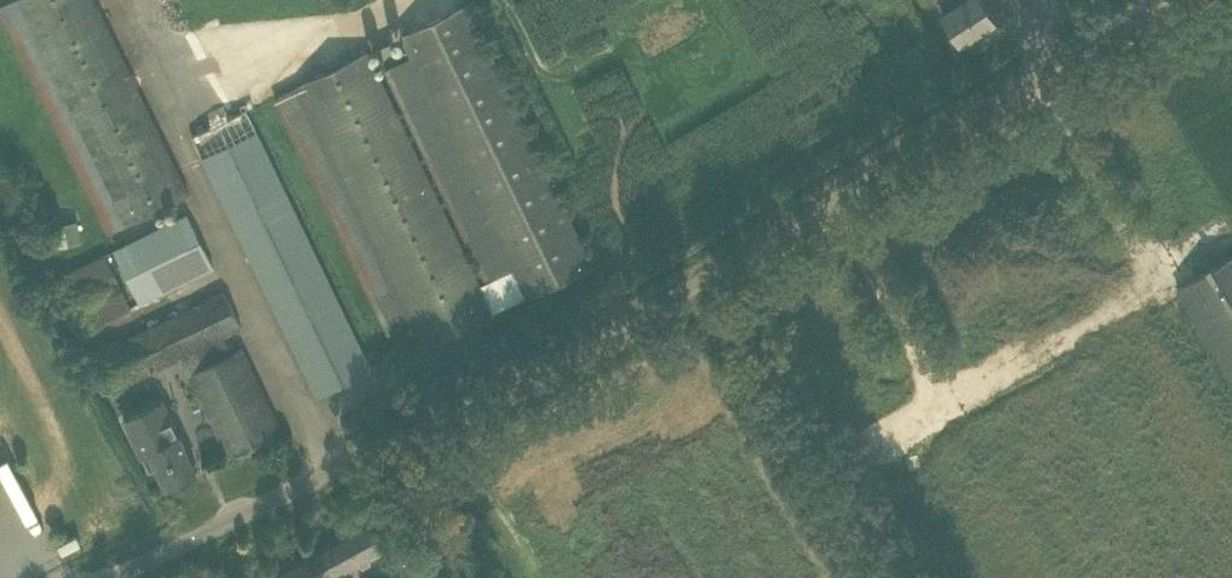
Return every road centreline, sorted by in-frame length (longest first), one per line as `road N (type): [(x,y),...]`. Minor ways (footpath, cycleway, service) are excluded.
road 1 (unclassified): [(95,577),(869,179),(1152,0)]
road 2 (track): [(700,267),(884,577)]

